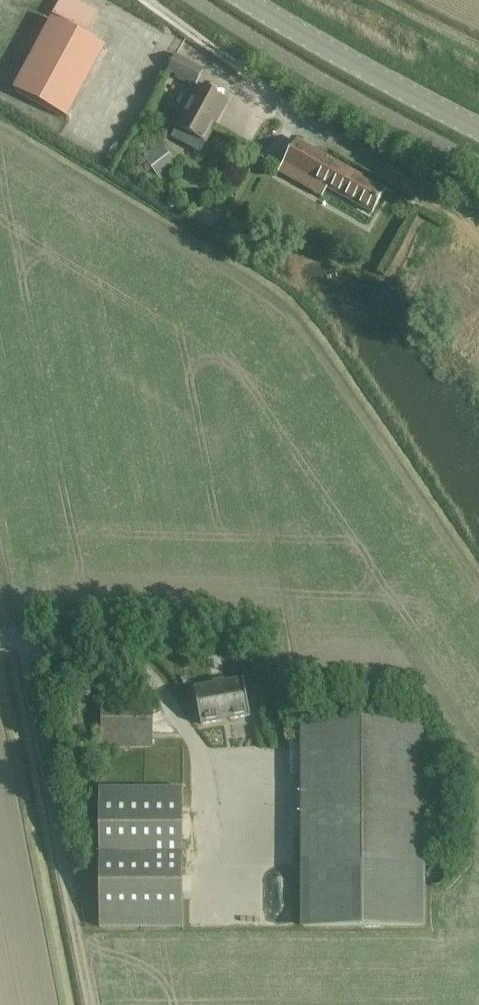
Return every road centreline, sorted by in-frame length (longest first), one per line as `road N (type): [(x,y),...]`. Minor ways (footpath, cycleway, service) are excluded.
road 1 (secondary): [(478,130),(247,0)]

